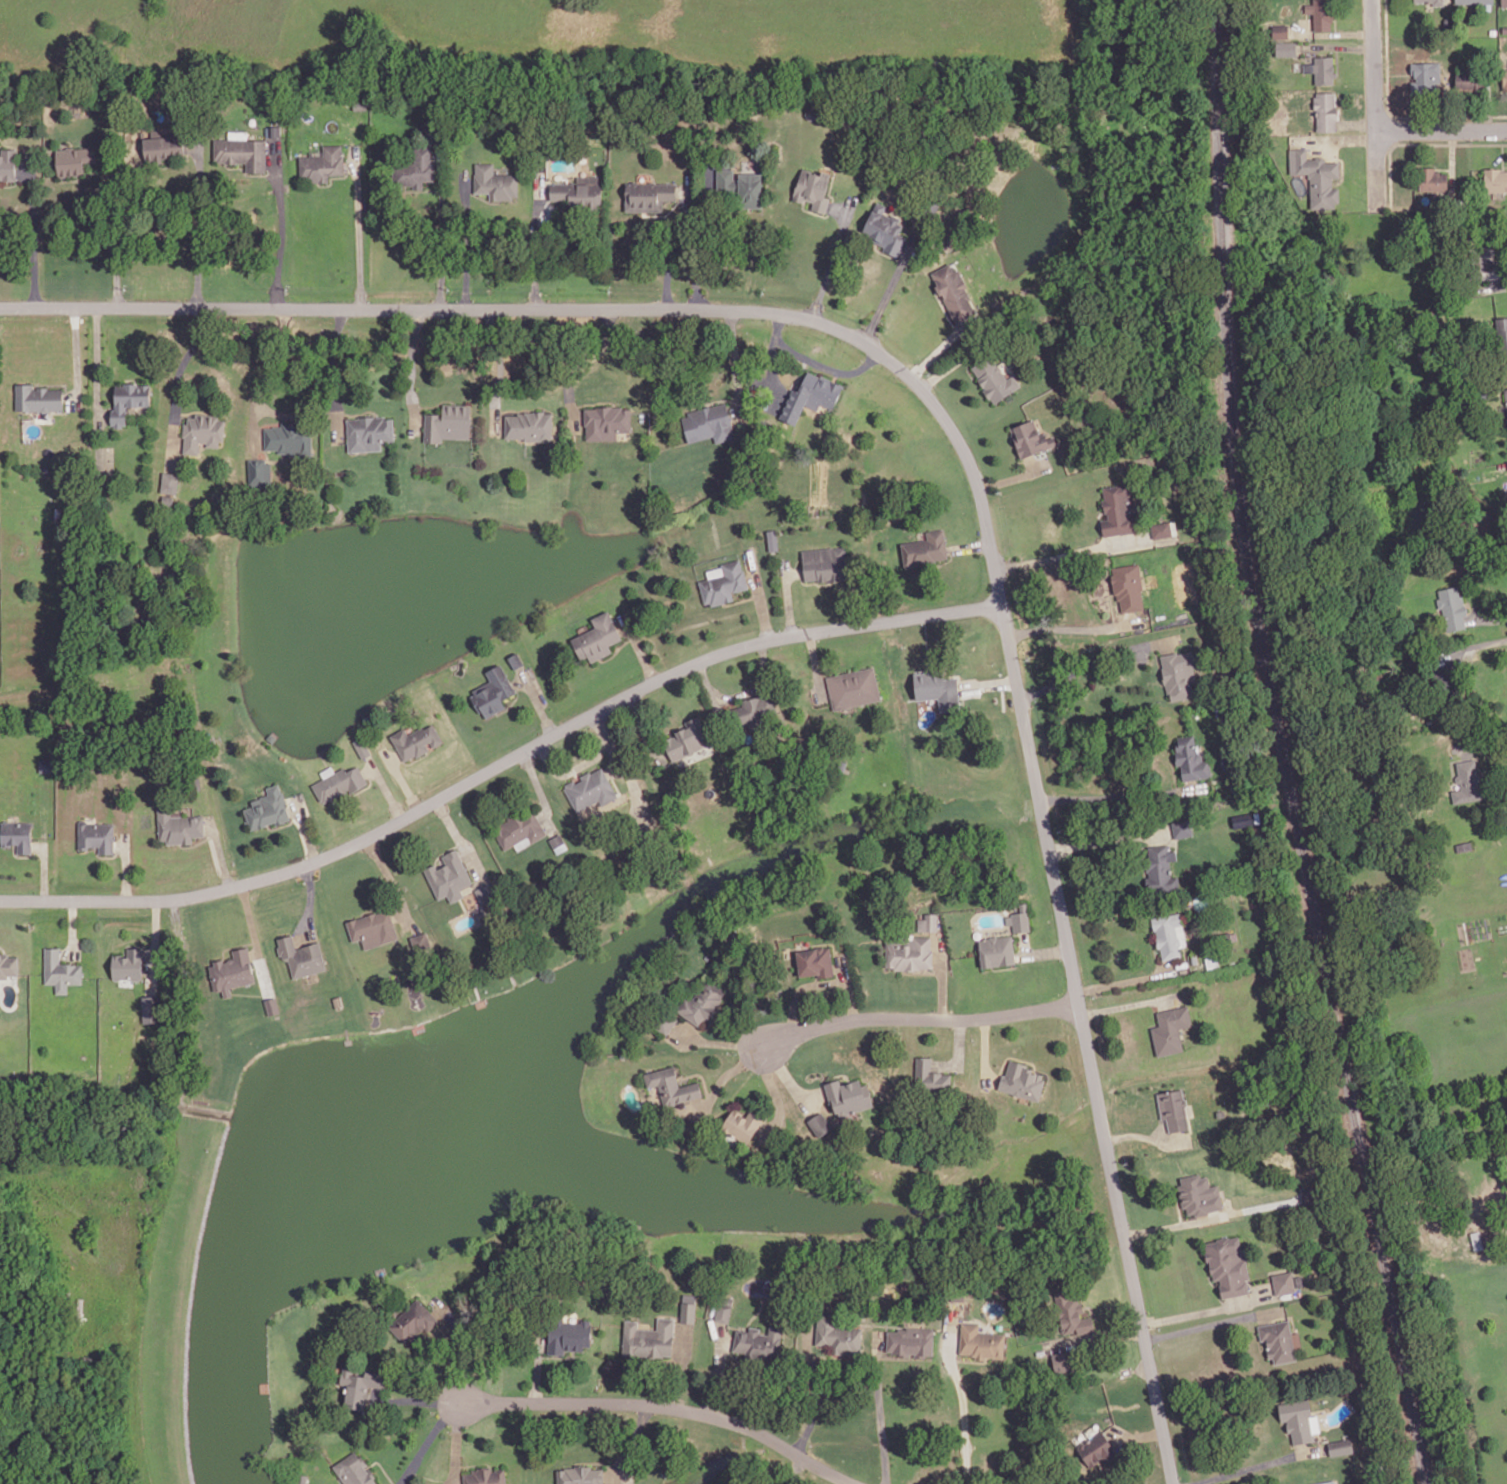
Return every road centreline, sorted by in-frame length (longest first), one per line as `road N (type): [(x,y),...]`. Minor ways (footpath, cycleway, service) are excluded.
road 1 (residential): [(1174,1483),(981,490),(957,436),(906,372)]
road 2 (residential): [(1003,602),(723,651),(367,838),(268,877),(174,899),(0,899)]
road 3 (residential): [(906,372),(811,318),(753,310),(0,306)]
road 4 (residential): [(855,1483),(706,1413),(625,1402),(461,1401)]
road 5 (residential): [(1079,1002),(974,1018),(855,1018),(766,1046)]
road 6 (residential): [(1378,210),(1373,0)]
road 7 (residential): [(1506,131),(1378,132)]

